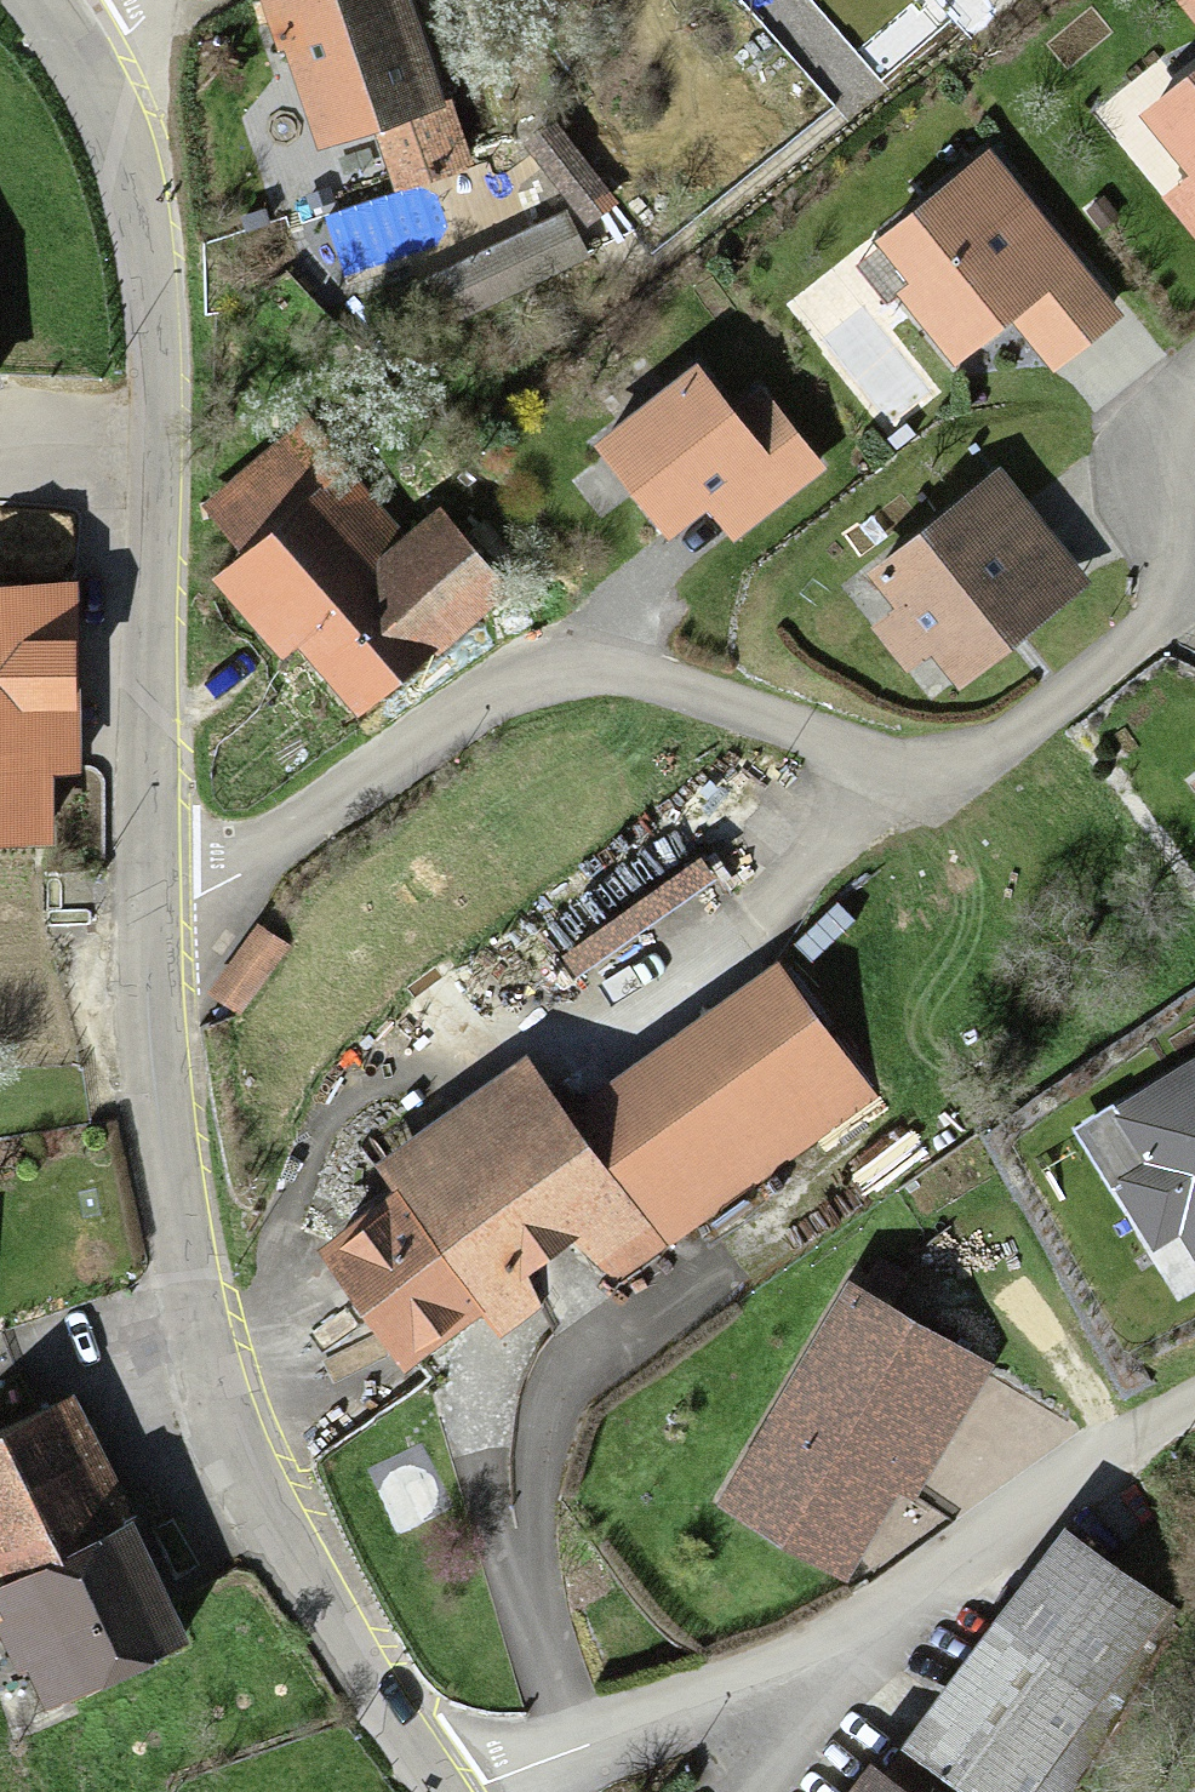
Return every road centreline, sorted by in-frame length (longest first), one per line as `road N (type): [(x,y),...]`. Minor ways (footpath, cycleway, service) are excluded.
road 1 (residential): [(152,941),(400,766),(526,690),(582,685),(662,693),(875,783),(931,795),(968,779),(1169,631),(1193,586),(1159,503),(1157,461),(1165,423),(1194,382)]
road 2 (tertiary): [(152,941),(143,795),(155,362),(147,250),(136,171),(35,0)]
road 3 (tertiary): [(442,1791),(301,1592),(188,1316),(168,1217),(152,941)]
road 4 (unclassified): [(833,1682),(1065,1492),(1194,1420)]
road 5 (unclassified): [(833,1682),(666,1730),(508,1791)]
road 6 (track): [(0,1373),(75,1338),(188,1316)]
road 7 (track): [(160,0),(136,171)]
road 8 (unclassified): [(759,1791),(833,1682)]

